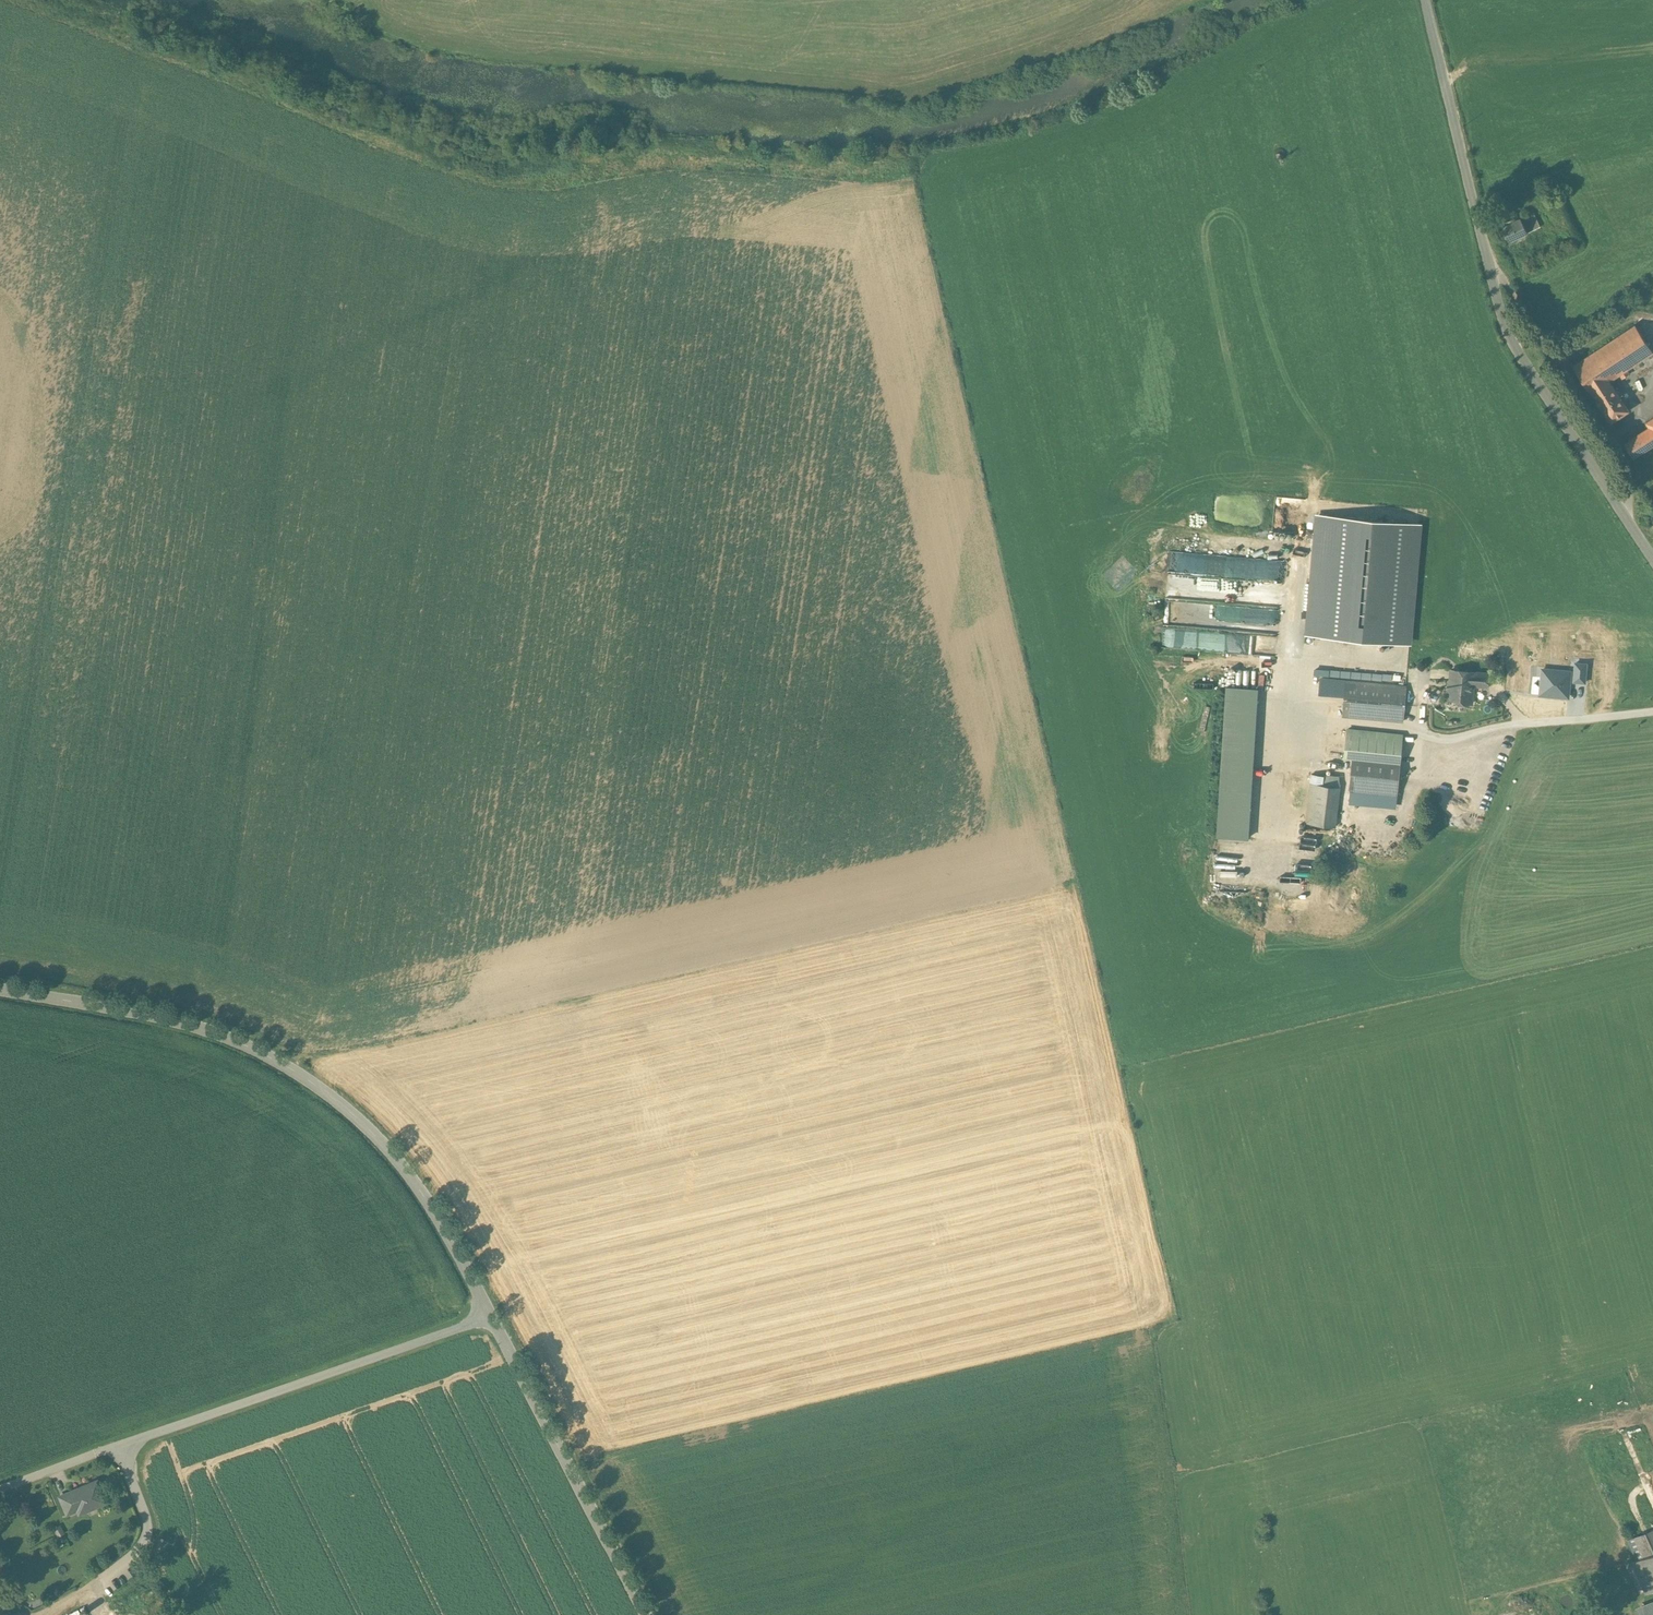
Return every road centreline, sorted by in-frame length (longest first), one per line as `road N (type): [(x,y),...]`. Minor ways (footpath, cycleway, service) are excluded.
road 1 (tertiary): [(645,1614),(431,1205),(346,1109),(287,1066),(227,1039),(164,1019),(0,991)]
road 2 (unclassified): [(1652,560),(1501,317),(1426,0)]

